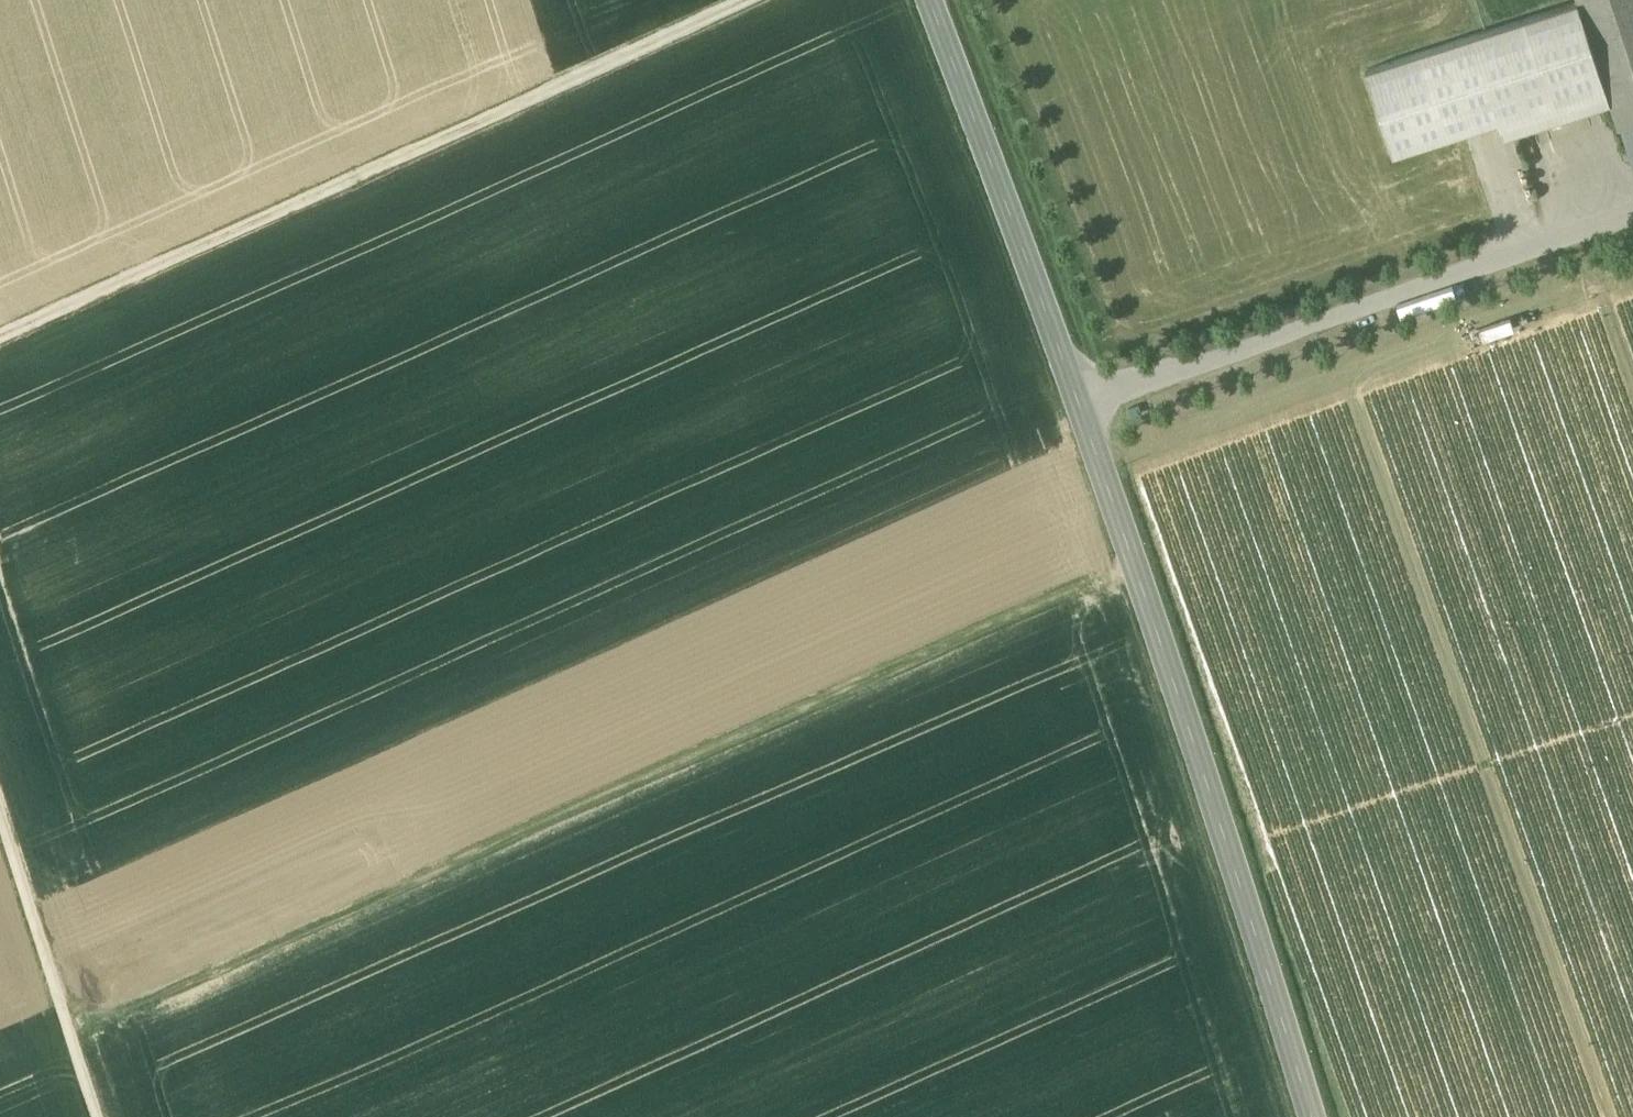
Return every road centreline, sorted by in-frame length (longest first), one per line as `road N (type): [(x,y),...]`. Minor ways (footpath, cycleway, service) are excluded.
road 1 (tertiary): [(940,0),(1091,417),(1313,1116)]
road 2 (track): [(86,1044),(1138,567)]
road 3 (track): [(782,0),(0,344)]
road 4 (track): [(0,782),(109,1116)]

